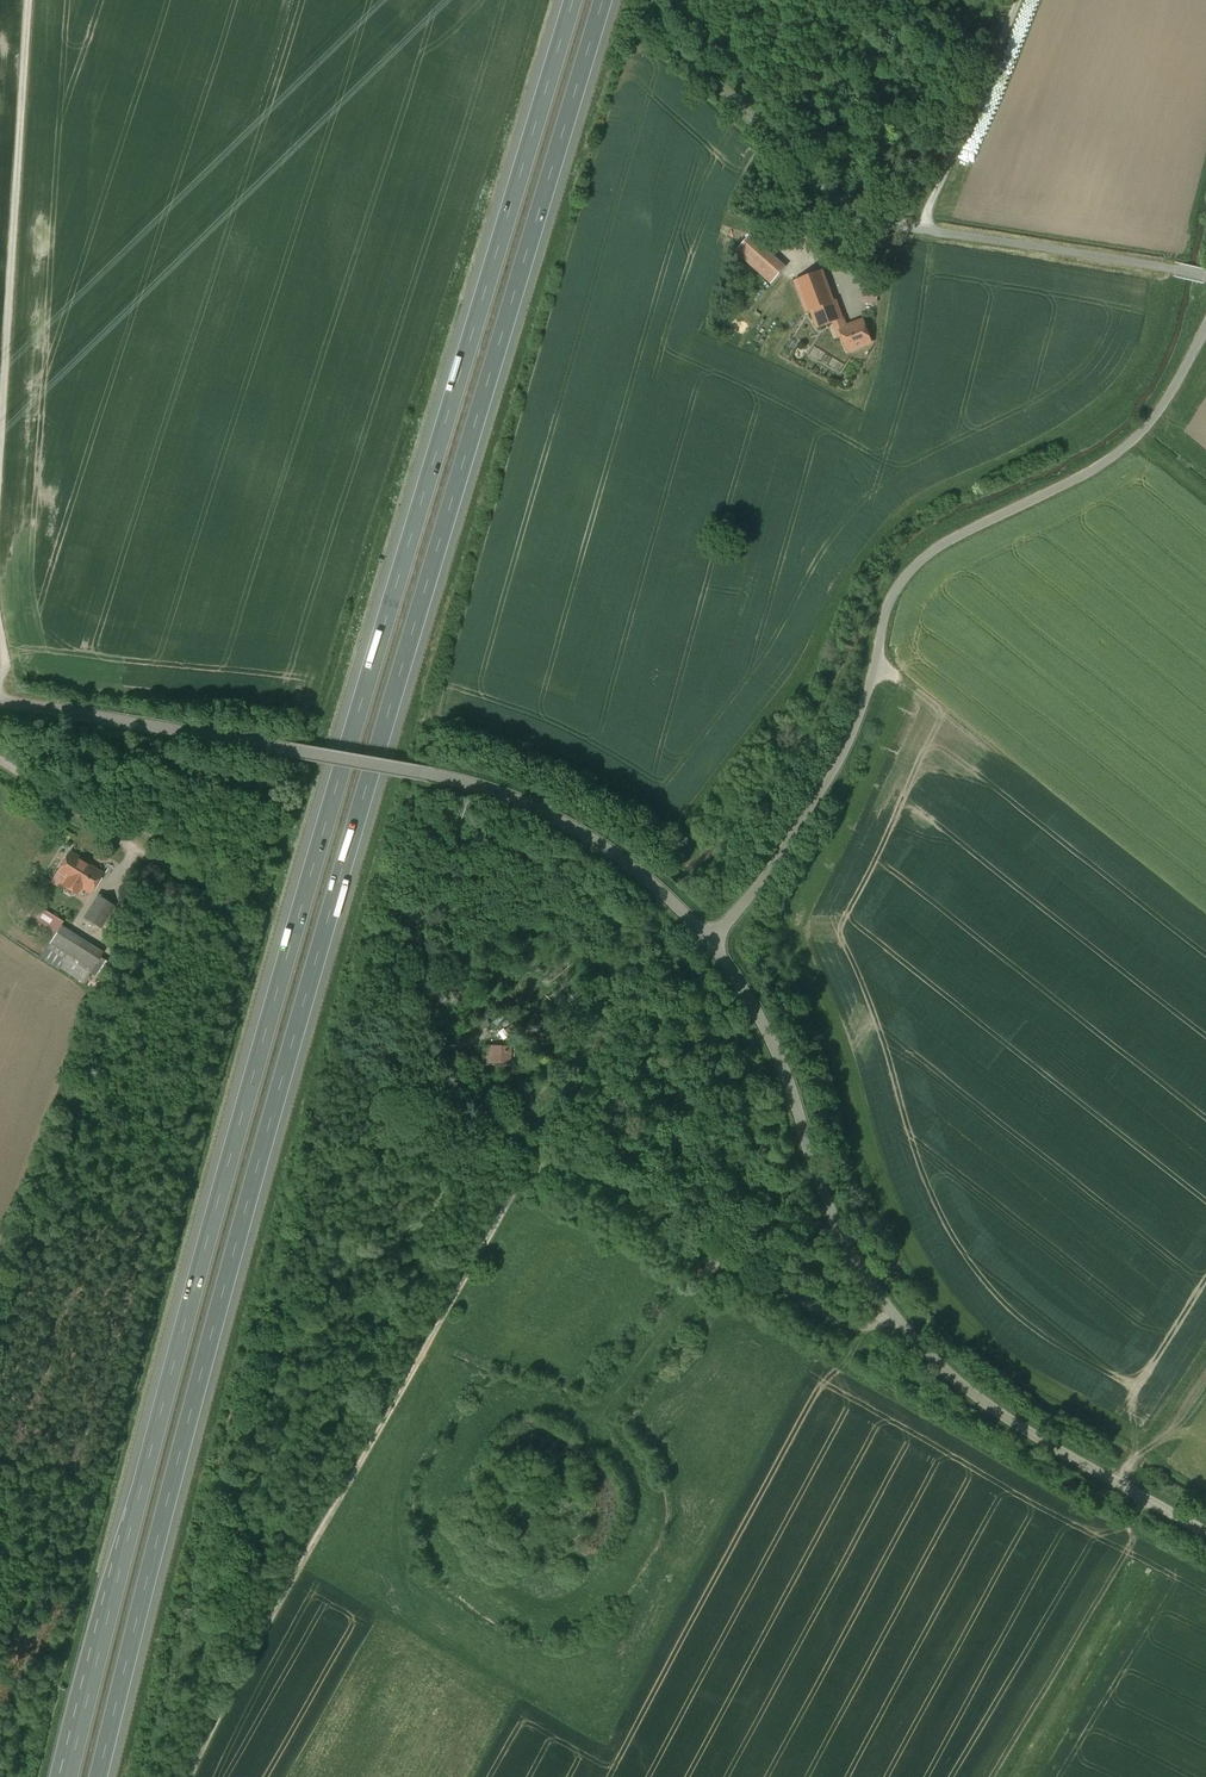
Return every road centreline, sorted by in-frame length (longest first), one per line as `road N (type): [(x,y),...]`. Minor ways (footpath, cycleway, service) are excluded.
road 1 (motorway): [(98,1776),(182,1444),(608,0)]
road 2 (motorway): [(568,0),(311,875),(66,1776)]
road 3 (unclassified): [(1205,341),(1129,445),(949,539),(901,581),(845,751),(750,898),(712,941)]
road 4 (track): [(541,1152),(242,1665),(189,1776)]
road 5 (unclassified): [(650,0),(659,31),(847,209),(1205,282)]
road 6 (unclassified): [(712,941),(626,862),(544,812),(446,778),(288,750)]
road 7 (unclassified): [(895,1313),(861,1327),(827,1316),(491,1125)]
road 8 (unclassified): [(895,1313),(839,1229),(779,1056),(712,941)]
road 9 (unclassified): [(1205,1531),(979,1398),(895,1313)]
road 10 (unclassified): [(0,705),(288,750)]
road 11 (track): [(923,228),(1018,0)]
road 12 (track): [(1117,1483),(1135,1455),(1168,1432),(1205,1372)]

